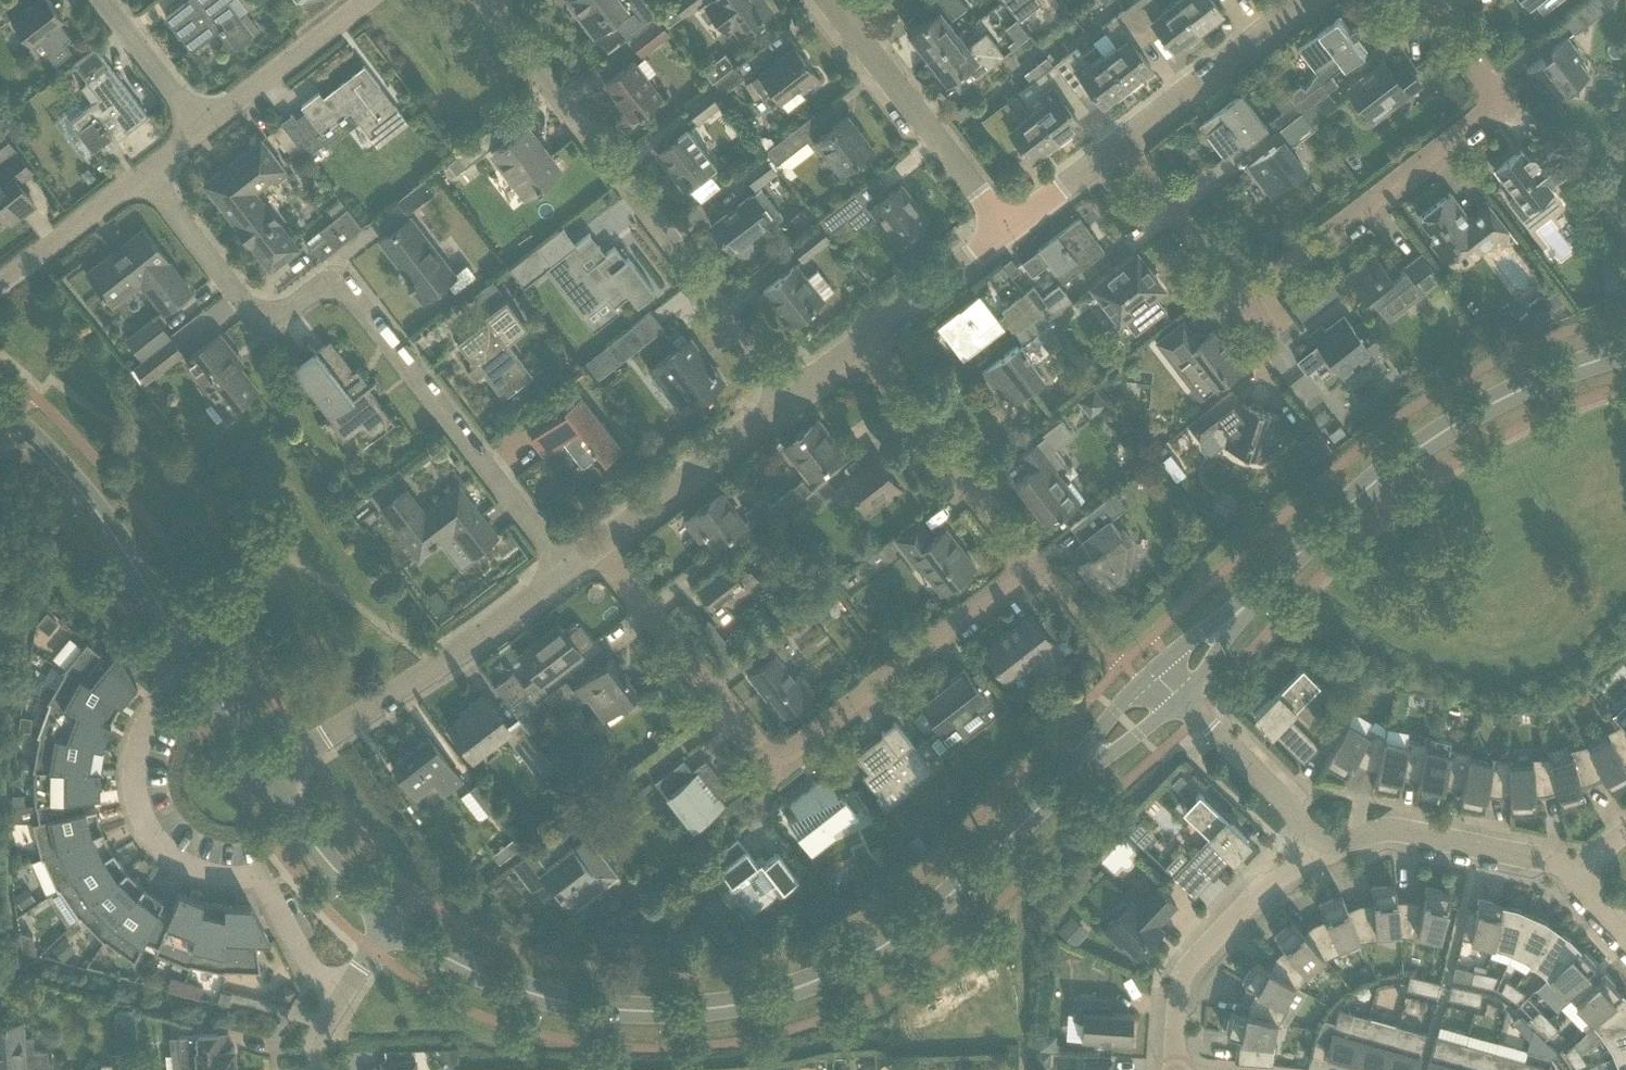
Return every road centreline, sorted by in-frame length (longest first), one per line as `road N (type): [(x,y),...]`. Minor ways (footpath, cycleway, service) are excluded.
road 1 (residential): [(601,550),(772,764),(1011,581),(1023,558),(858,347)]
road 2 (tertiary): [(1067,781),(924,918),(885,945),(803,987),(724,1009),(645,1013),(548,998),(467,970),(390,921)]
road 3 (residential): [(564,578),(349,289),(317,288),(283,310),(242,298),(149,172)]
road 4 (residential): [(1121,147),(1233,286),(1248,286),(1478,127),(1484,82),(1422,0)]
road 5 (residential): [(790,395),(484,6)]
road 6 (tertiary): [(1625,351),(1470,413),(1413,447),(1246,606)]
road 7 (tertiary): [(267,780),(132,563),(74,484),(10,426)]
road 8 (residential): [(344,994),(310,973),(264,887),(169,863),(136,805),(132,776),(157,707)]
road 9 (residential): [(267,780),(564,578)]
road 10 (residential): [(1005,241),(830,6)]
road 11 (residential): [(1175,1069),(1179,982),(1315,842)]
road 12 (residential): [(1575,884),(1534,862),(1387,832),(1315,842)]
road 13 (residential): [(601,550),(790,395)]
road 14 (residential): [(1121,147),(1309,0)]
road 15 (residential): [(203,123),(371,0)]
road 16 (residential): [(1315,842),(1182,698)]
road 17 (tertiary): [(390,921),(328,868),(267,780)]
road 18 (residential): [(0,286),(149,172)]
road 19 (residential): [(858,347),(1005,241)]
road 20 (residential): [(203,123),(99,0)]
road 21 (residential): [(1005,241),(1121,147)]
road 22 (tertiary): [(1067,781),(1139,737),(1182,698)]
road 23 (tertiary): [(1158,673),(1097,735),(1067,781)]

